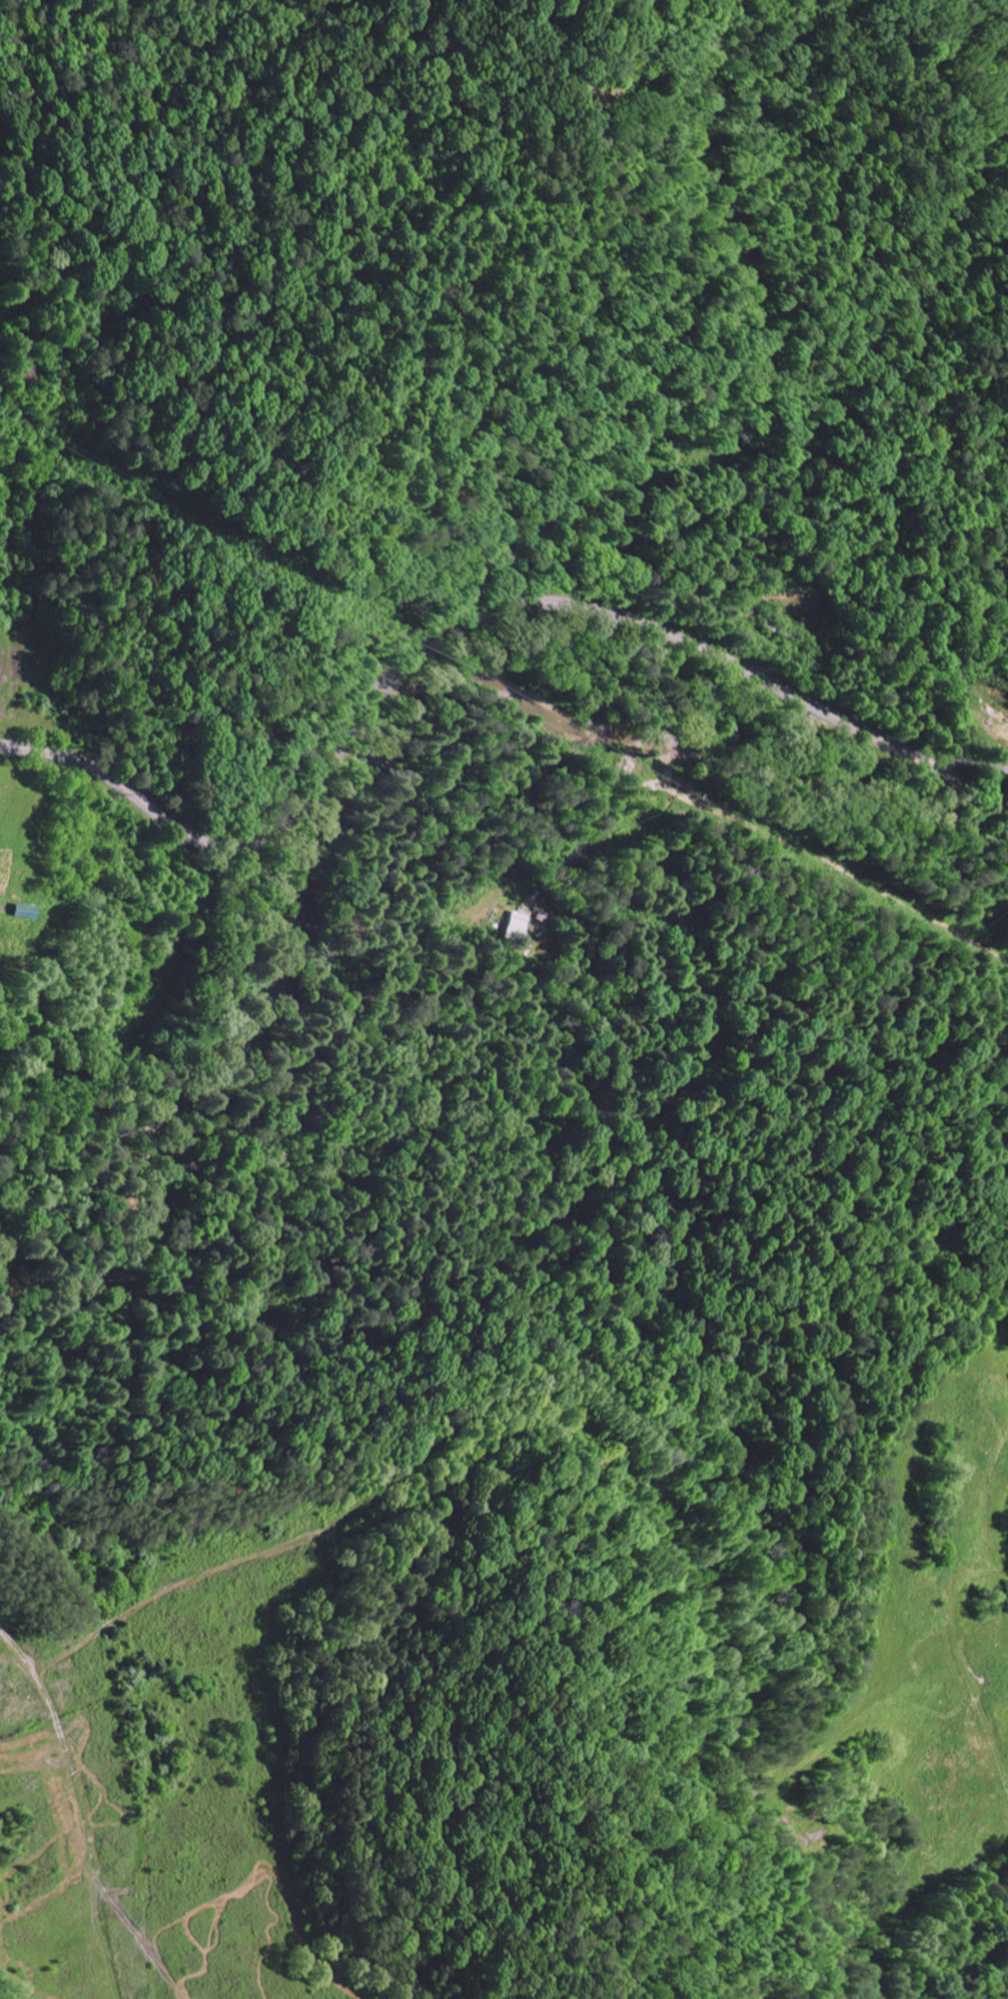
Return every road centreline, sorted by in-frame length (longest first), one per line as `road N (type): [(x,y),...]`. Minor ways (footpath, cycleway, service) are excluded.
road 1 (secondary): [(0,746),(85,763),(211,842),(256,843),(288,828),(445,644),(512,608),(540,605),(596,610),(681,639),(1007,800)]
road 2 (residential): [(297,1998),(268,1970),(221,1818),(105,1576),(0,1471)]
road 3 (residential): [(0,140),(24,177),(34,361)]
road 4 (residential): [(1007,1807),(918,1820),(832,1819)]

